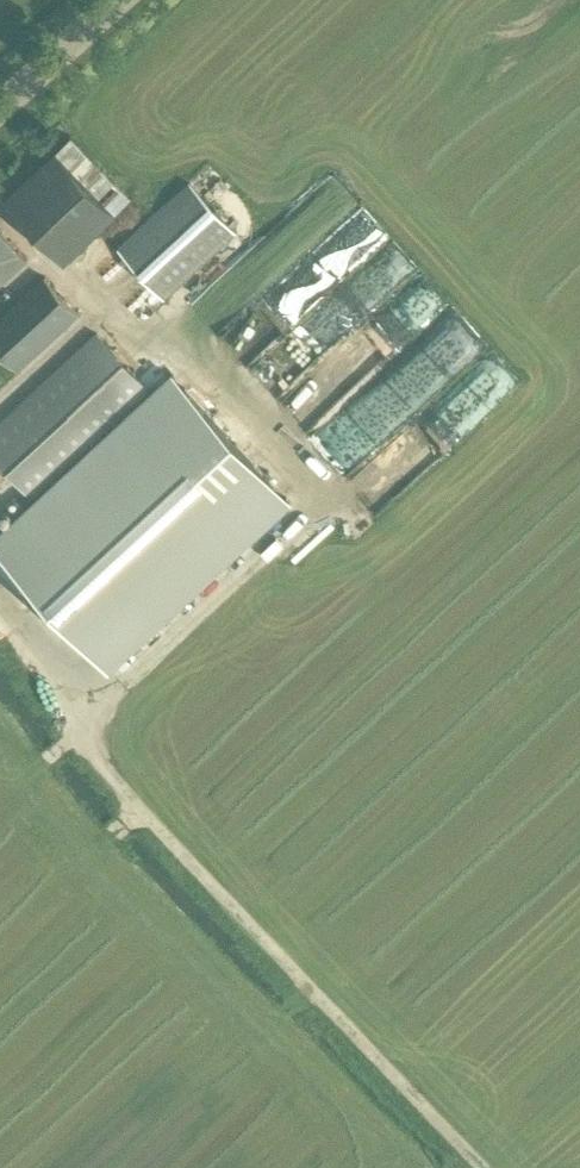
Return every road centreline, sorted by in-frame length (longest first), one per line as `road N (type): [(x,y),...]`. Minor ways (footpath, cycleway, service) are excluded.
road 1 (tertiary): [(0,107),(126,0)]

